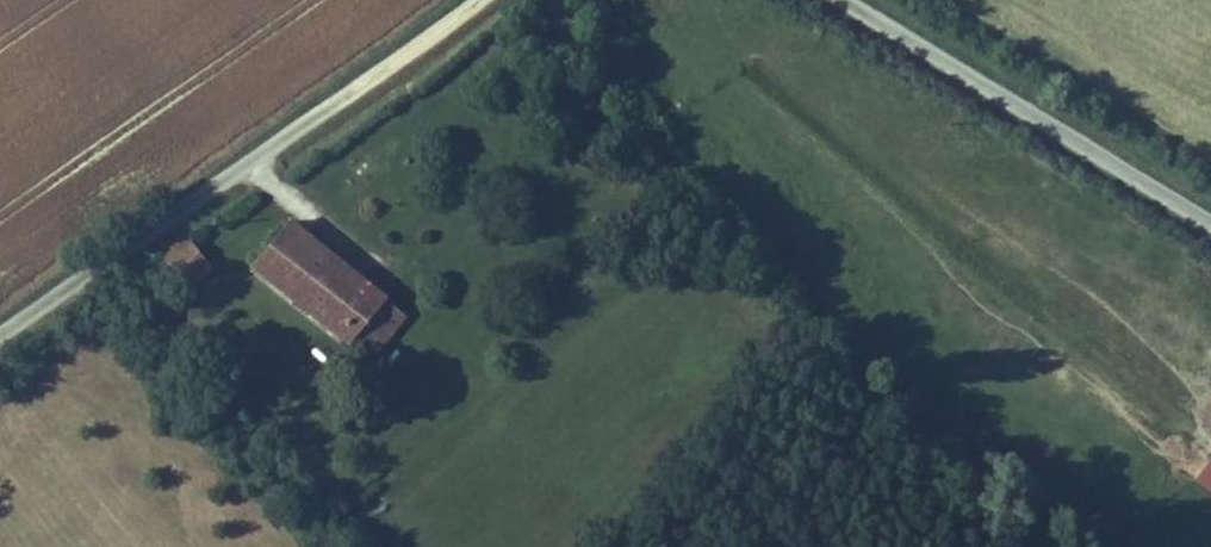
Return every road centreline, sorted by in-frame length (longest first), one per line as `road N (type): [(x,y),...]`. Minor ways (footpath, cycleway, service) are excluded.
road 1 (unclassified): [(0,339),(481,0)]
road 2 (unclassified): [(839,0),(1210,225)]

